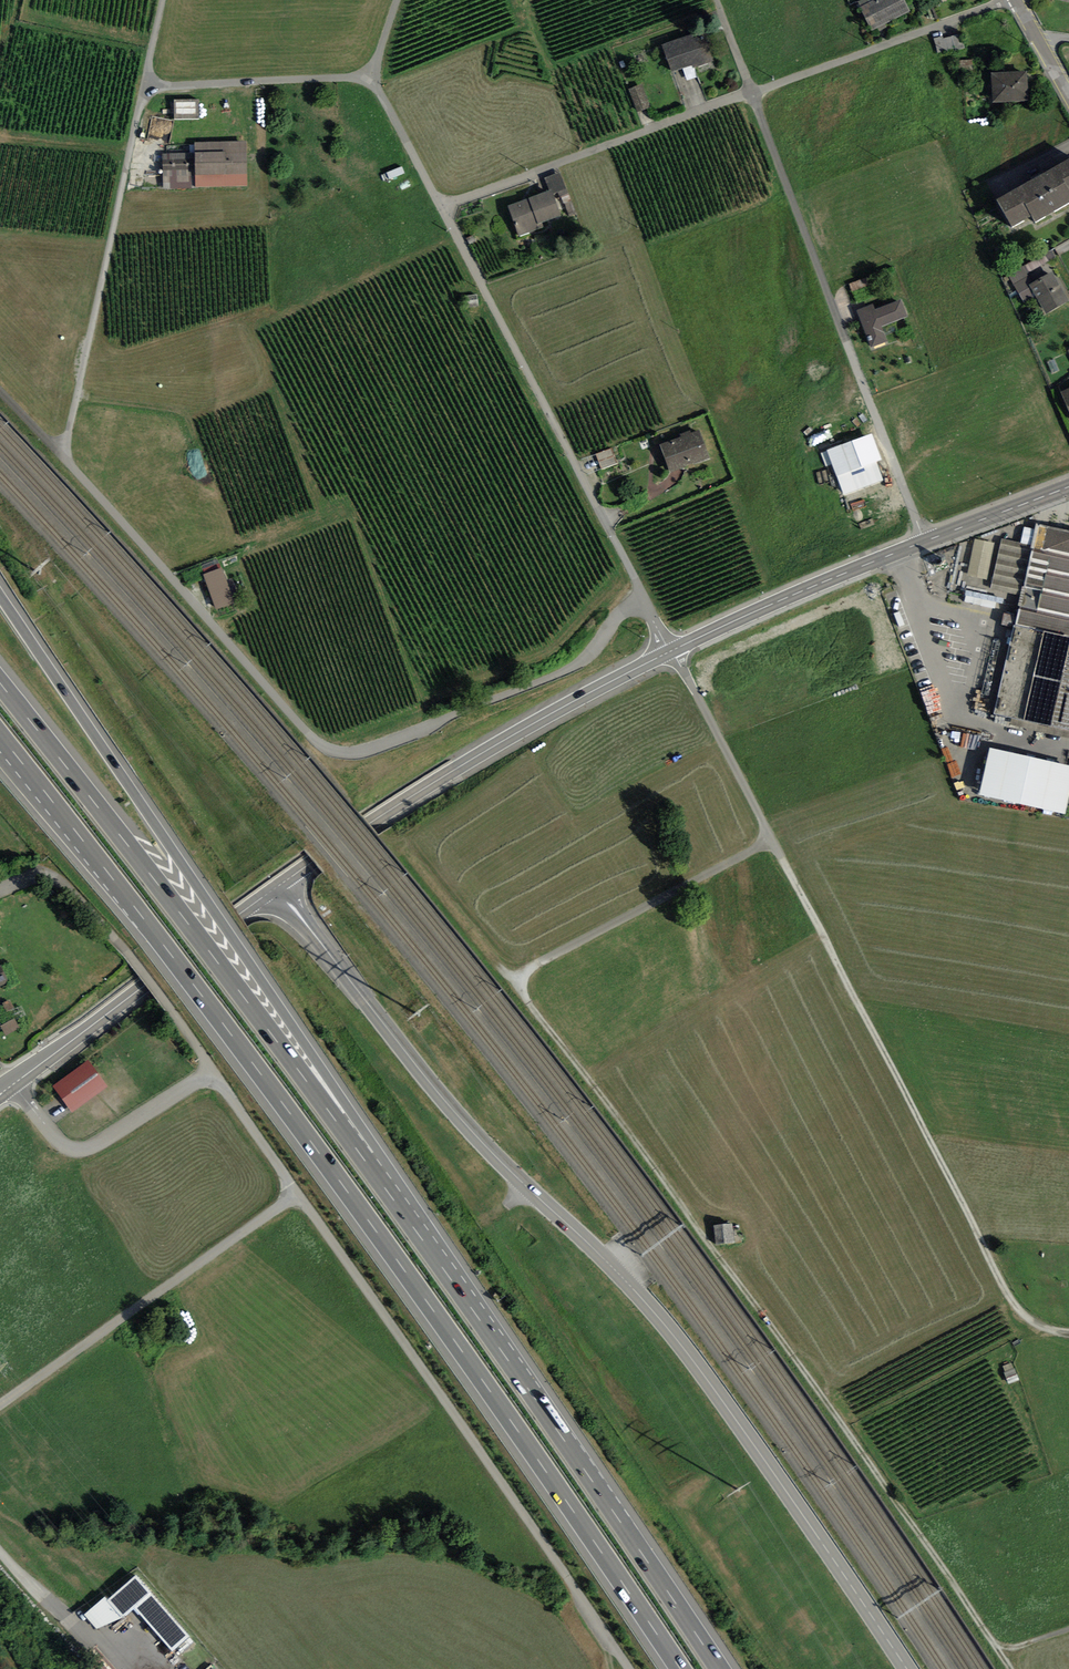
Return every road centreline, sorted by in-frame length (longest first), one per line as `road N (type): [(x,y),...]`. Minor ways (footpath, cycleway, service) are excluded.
road 1 (motorway): [(0,735),(451,1335),(678,1668)]
road 2 (track): [(1011,1668),(849,1431),(525,999),(529,971),(773,841)]
road 3 (unclassified): [(907,1668),(713,1383),(640,1296),(439,1095),(277,886)]
road 4 (unclassified): [(13,1084),(63,1145),(79,1150),(202,1081),(226,1090),(628,1668)]
road 5 (motorway): [(350,1139),(339,1094),(0,594)]
road 6 (motorway): [(716,1668),(350,1139)]
road 7 (track): [(773,841),(1009,1295),(1031,1321),(1068,1335)]
road 8 (motorway): [(350,1139),(0,685)]
road 9 (residential): [(671,651),(443,208)]
road 10 (residential): [(924,542),(750,92)]
road 11 (tertiary): [(277,886),(449,773),(671,651)]
road 12 (unclassified): [(145,87),(61,449)]
road 13 (tertiary): [(13,1084),(277,886)]
road 14 (residential): [(750,92),(443,208)]
road 15 (tertiary): [(671,651),(924,542)]
road 16 (residential): [(1001,0),(750,92)]
road 17 (residential): [(371,79),(145,87)]
road 18 (track): [(671,651),(773,841)]
road 19 (tertiary): [(924,542),(1068,487)]
road 20 (residential): [(443,208),(371,79)]

